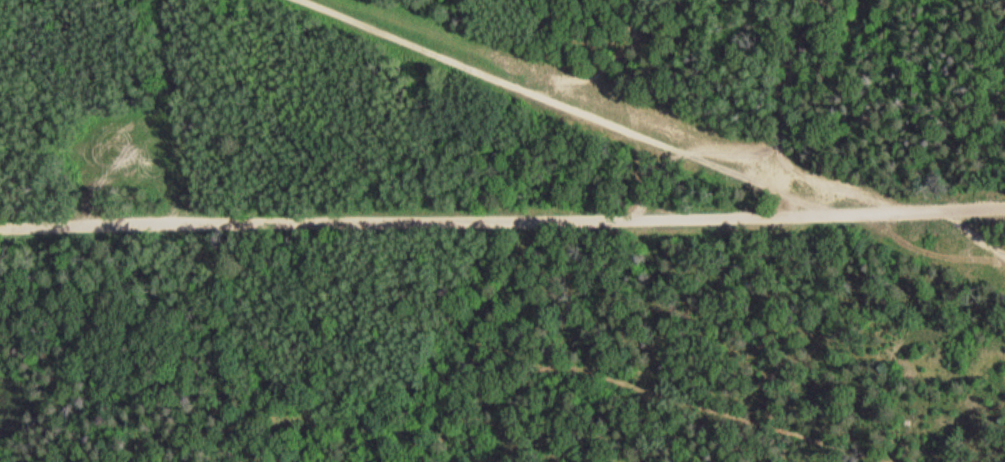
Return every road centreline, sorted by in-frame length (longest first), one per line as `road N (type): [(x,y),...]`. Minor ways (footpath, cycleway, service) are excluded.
road 1 (residential): [(0,224),(1004,210)]
road 2 (track): [(302,0),(843,215)]
road 3 (residential): [(539,99),(579,47),(652,0)]

